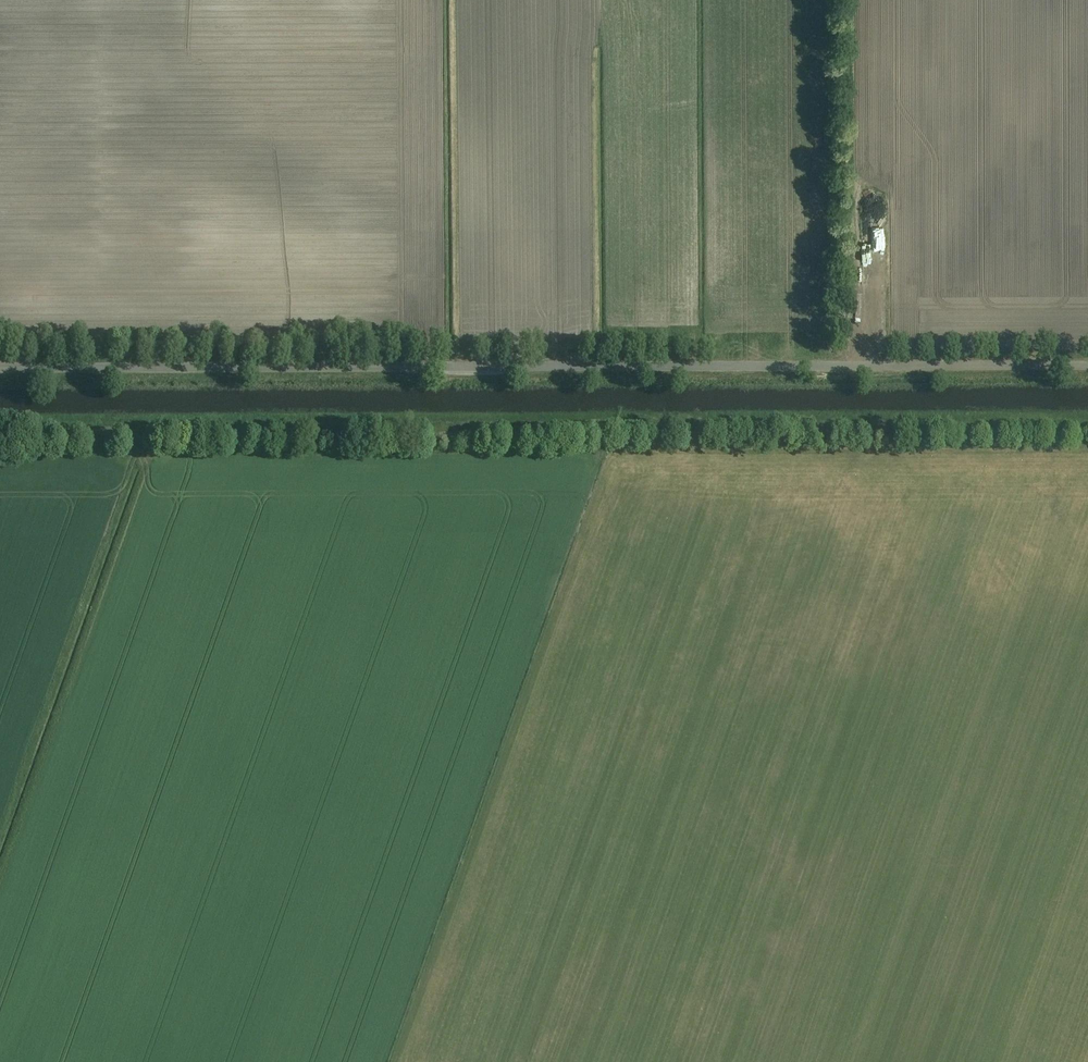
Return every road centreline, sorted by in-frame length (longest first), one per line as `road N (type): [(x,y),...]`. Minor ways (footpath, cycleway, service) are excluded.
road 1 (unclassified): [(1087,365),(0,368)]

